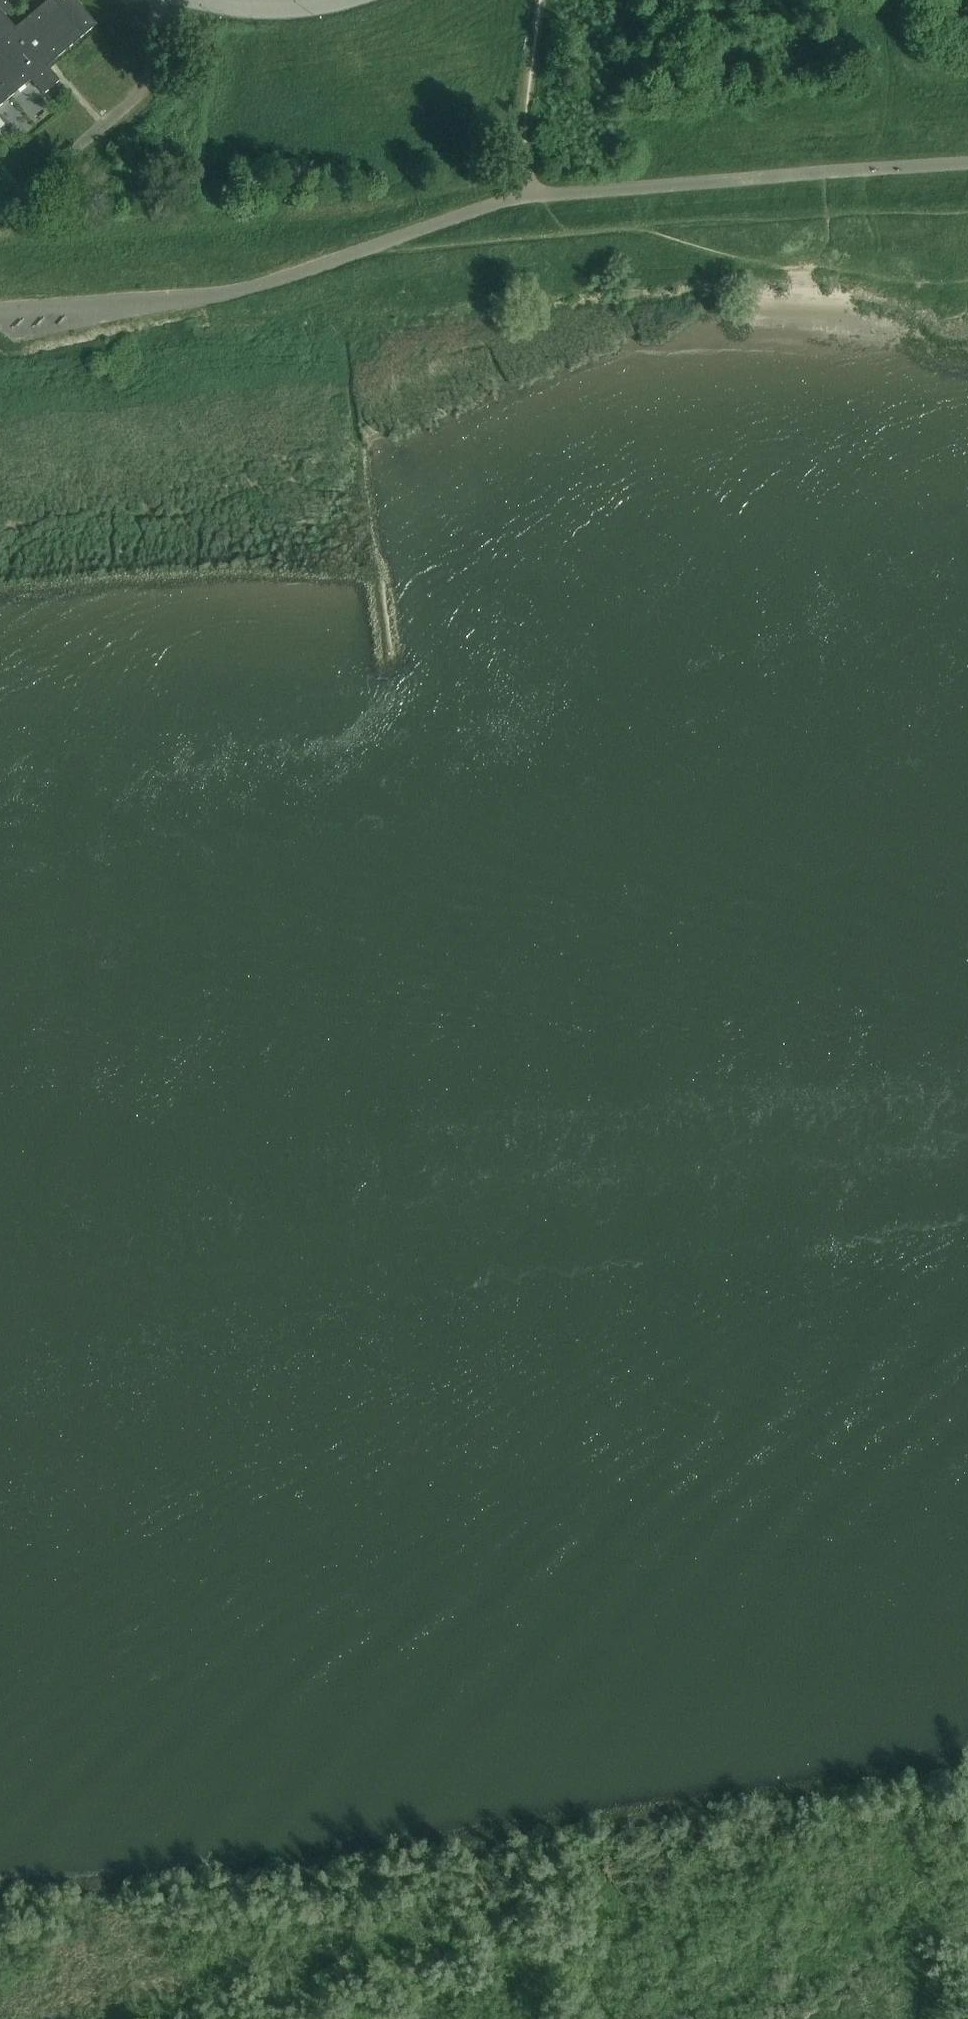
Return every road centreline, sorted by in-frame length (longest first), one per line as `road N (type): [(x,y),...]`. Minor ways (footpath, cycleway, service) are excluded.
road 1 (unclassified): [(339,0),(280,9),(204,0)]

